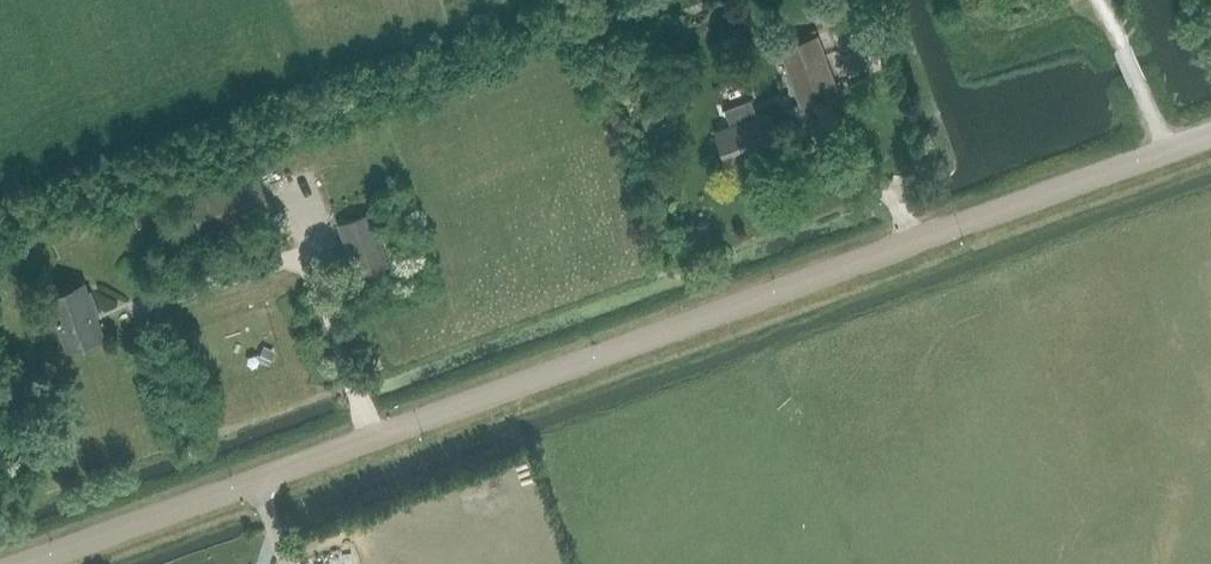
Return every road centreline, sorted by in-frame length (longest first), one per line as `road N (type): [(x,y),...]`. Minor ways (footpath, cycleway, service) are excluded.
road 1 (unclassified): [(30,563),(1210,135)]

